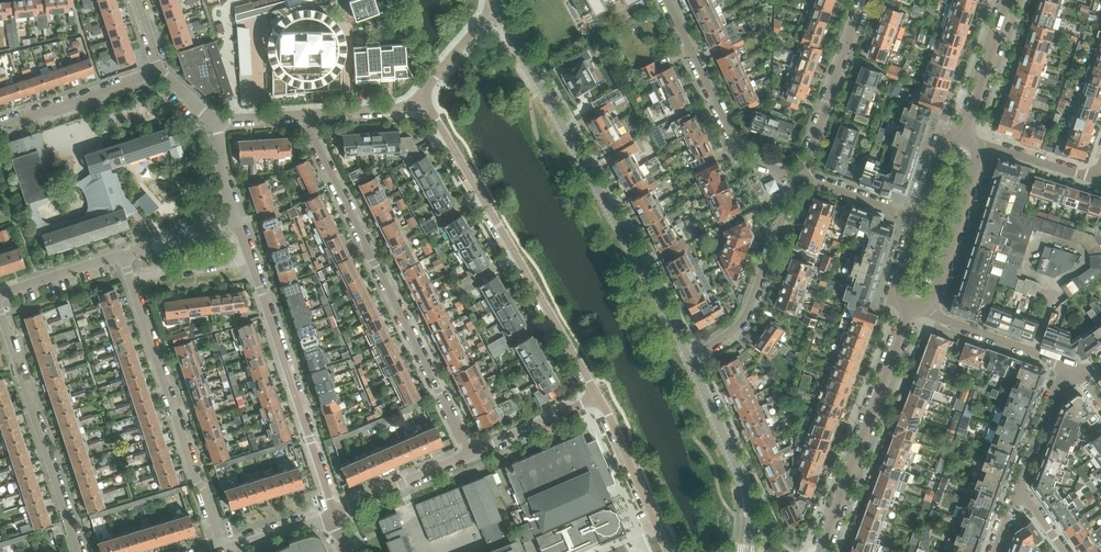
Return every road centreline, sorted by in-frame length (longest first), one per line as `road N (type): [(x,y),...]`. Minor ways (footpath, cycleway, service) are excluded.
road 1 (residential): [(689,362),(494,6)]
road 2 (residential): [(472,454),(302,116)]
road 3 (residential): [(419,99),(597,397)]
road 4 (residential): [(222,548),(130,280)]
road 5 (residential): [(336,511),(249,255)]
road 6 (tertiary): [(820,551),(910,306)]
road 7 (residential): [(78,551),(0,314)]
road 8 (residential): [(798,176),(743,153),(667,0)]
road 9 (residential): [(689,362),(745,318),(798,176)]
road 10 (residential): [(746,551),(739,470),(689,362)]
road 11 (residential): [(798,176),(863,0)]
road 12 (residential): [(1079,374),(942,319),(925,303)]
road 13 (residential): [(597,397),(666,551)]
road 14 (residential): [(0,125),(159,73)]
road 15 (tertiary): [(925,303),(973,150)]
road 16 (residential): [(336,511),(472,454)]
road 17 (tertiary): [(966,135),(1009,0)]
road 18 (residential): [(472,454),(597,397)]
road 19 (residential): [(1079,374),(1057,387),(1021,490)]
road 20 (residential): [(1097,179),(994,147),(973,150)]
road 21 (residential): [(0,297),(123,259)]
road 22 (residential): [(919,219),(798,176)]
road 23 (residential): [(130,280),(249,255)]
road 24 (residential): [(123,259),(237,220)]
road 25 (residential): [(302,116),(405,108),(419,99)]
road 26 (residential): [(222,548),(336,511)]

